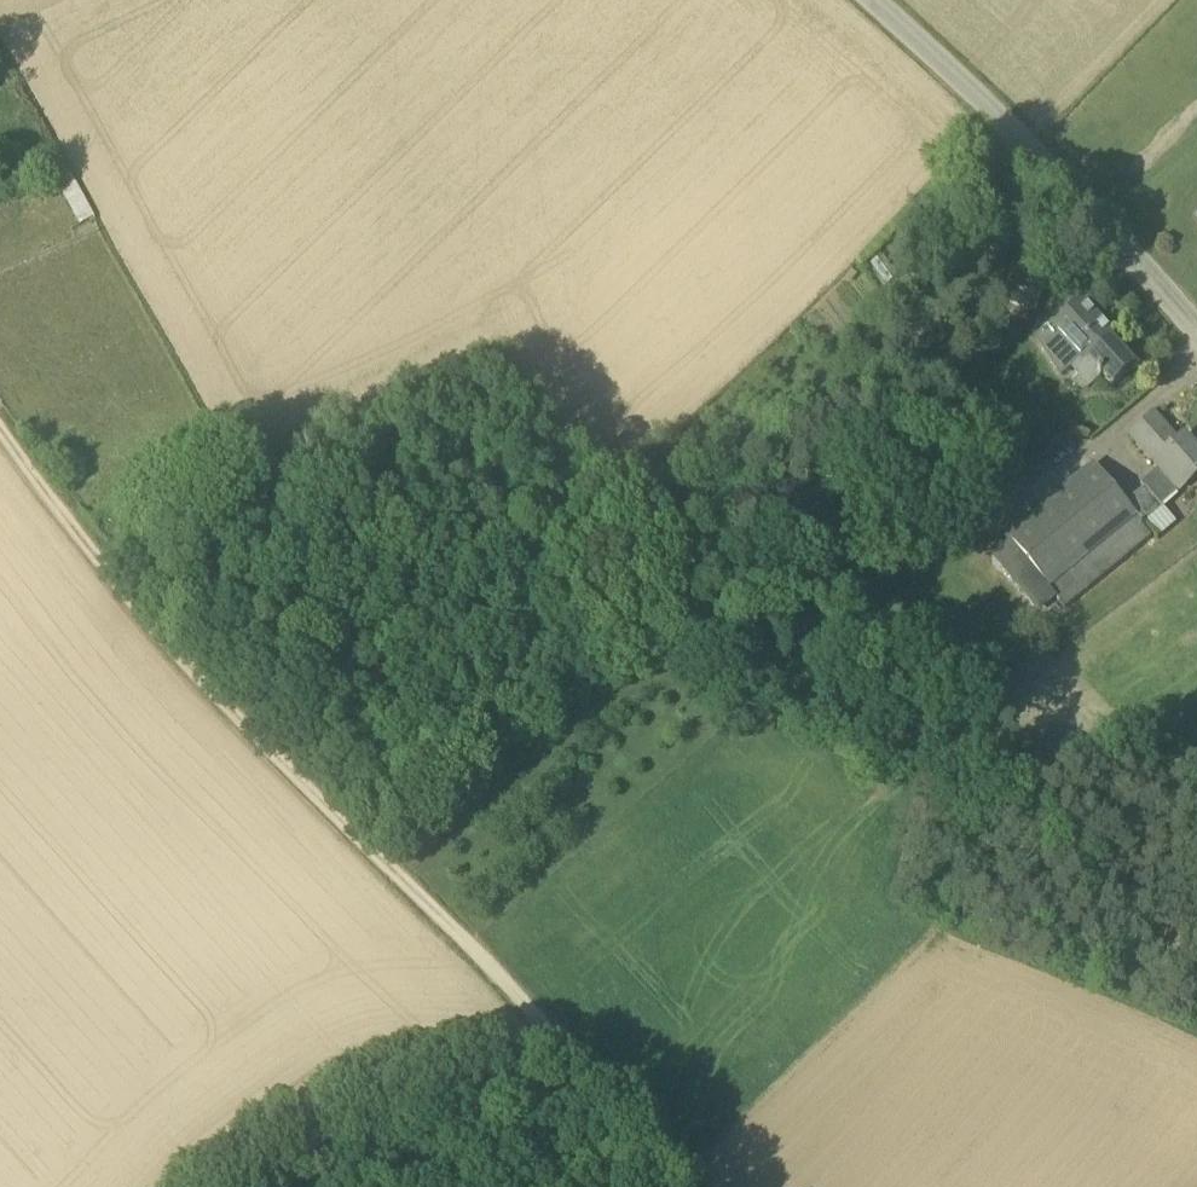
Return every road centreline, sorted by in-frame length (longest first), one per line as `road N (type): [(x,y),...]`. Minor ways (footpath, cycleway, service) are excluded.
road 1 (track): [(677,1186),(611,1098),(162,648),(0,428)]
road 2 (unclassified): [(1196,346),(982,109),(863,0)]

